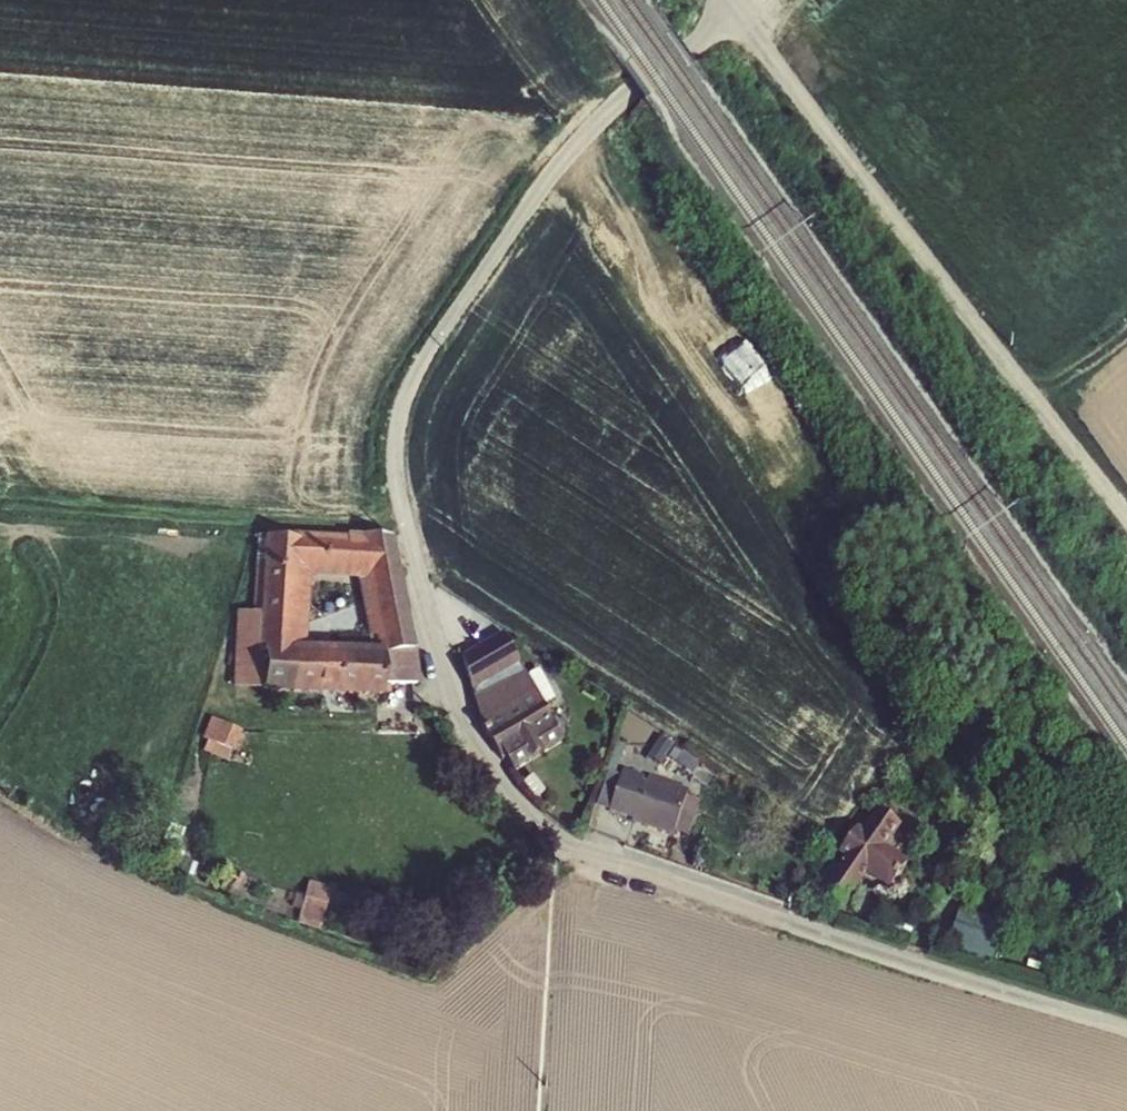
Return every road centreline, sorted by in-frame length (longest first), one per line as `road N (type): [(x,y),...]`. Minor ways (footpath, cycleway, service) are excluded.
road 1 (unclassified): [(735,11),(582,135),(395,418),(389,460),(423,635),(491,776),(563,843),(808,935),(1126,1035)]
road 2 (unclassified): [(735,11),(1126,517)]

